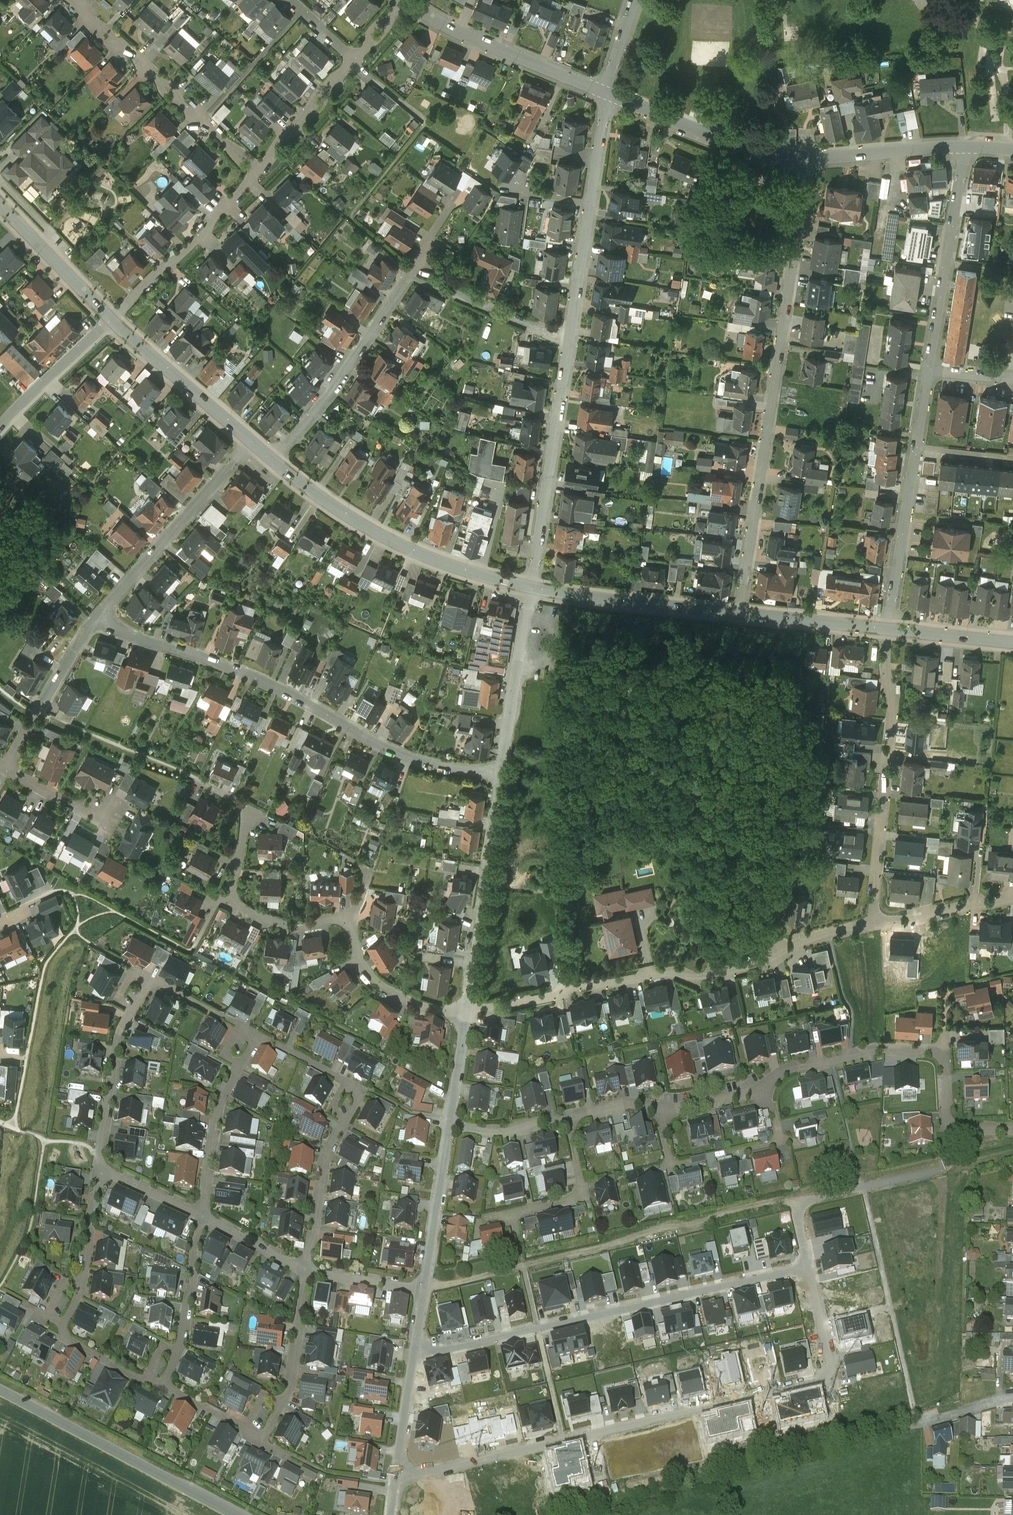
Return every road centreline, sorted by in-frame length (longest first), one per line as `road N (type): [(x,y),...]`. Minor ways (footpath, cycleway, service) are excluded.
road 1 (residential): [(607,94),(531,586)]
road 2 (residential): [(809,159),(742,610)]
road 3 (residential): [(99,615),(137,636),(278,684),(414,757),(503,774)]
road 4 (residential): [(874,922),(781,944),(769,961),(702,977),(678,967),(466,1011)]
road 5 (residential): [(415,1359),(808,1270)]
road 6 (track): [(424,1292),(797,1205)]
road 7 (track): [(926,1418),(563,1514)]
road 8 (residential): [(808,1270),(832,1378),(593,1435)]
road 9 (residential): [(303,1271),(325,1160),(358,1092),(255,1034)]
road 10 (residential): [(890,627),(893,714),(874,922)]
road 11 (tertiary): [(531,586),(379,534),(274,460)]
road 12 (unclassified): [(251,1514),(0,1384)]
road 13 (residential): [(353,918),(282,920),(239,903),(233,879),(243,806),(194,777)]
road 14 (residential): [(808,1270),(797,1205),(948,1173),(951,1121)]
road 15 (residential): [(274,460),(432,241)]
road 16 (residential): [(890,627),(928,368)]
road 17 (residential): [(260,170),(73,0)]
road 18 (residential): [(503,774),(466,1011)]
road 19 (residential): [(951,1121),(942,1065),(923,1049),(850,1055),(770,1083)]
road 20 (residential): [(252,440),(99,615)]
road 21 (residential): [(928,368),(968,145)]
road 22 (residential): [(407,1),(452,30),(607,94)]
road 23 (residential): [(809,159),(720,141),(607,94)]
road 24 (tertiary): [(742,610),(531,586)]
road 25 (residential): [(114,319),(260,170)]
road 26 (residential): [(149,978),(117,1032),(100,1173)]
road 27 (residential): [(593,1435),(396,1486)]
road 28 (residential): [(203,1217),(221,1103),(255,1034)]
road 29 (residential): [(531,586),(503,774)]
road 30 (tertiary): [(252,440),(114,319)]
road 31 (residential): [(99,615),(5,769)]
road 32 (residential): [(566,1118),(582,1197),(487,1219)]
road 33 (residential): [(263,1438),(291,1387),(303,1271)]
road 34 (residential): [(449,1120),(424,1292)]
road 35 (residential): [(163,1385),(177,1354),(203,1217)]
road 36 (tertiary): [(114,319),(0,203)]
road 37 (residential): [(466,1011),(412,998),(375,977),(360,954),(353,918)]
road 38 (residential): [(100,1173),(83,1289),(62,1326)]
road 39 (residential): [(968,145),(809,159)]
road 40 (residential): [(114,319),(0,428)]
road 41 (tertiary): [(890,627),(742,610)]
road 42 (residential): [(260,170),(355,63)]
road 43 (residential): [(1012,890),(874,922)]
road 44 (residential): [(415,1359),(396,1486)]
road 45 (residential): [(424,1292),(303,1271)]
road 46 (tertiary): [(1012,640),(890,627)]
road 47 (residential): [(62,1326),(65,1339),(104,1362),(163,1385)]
road 48 (residential): [(255,1034),(149,978)]

